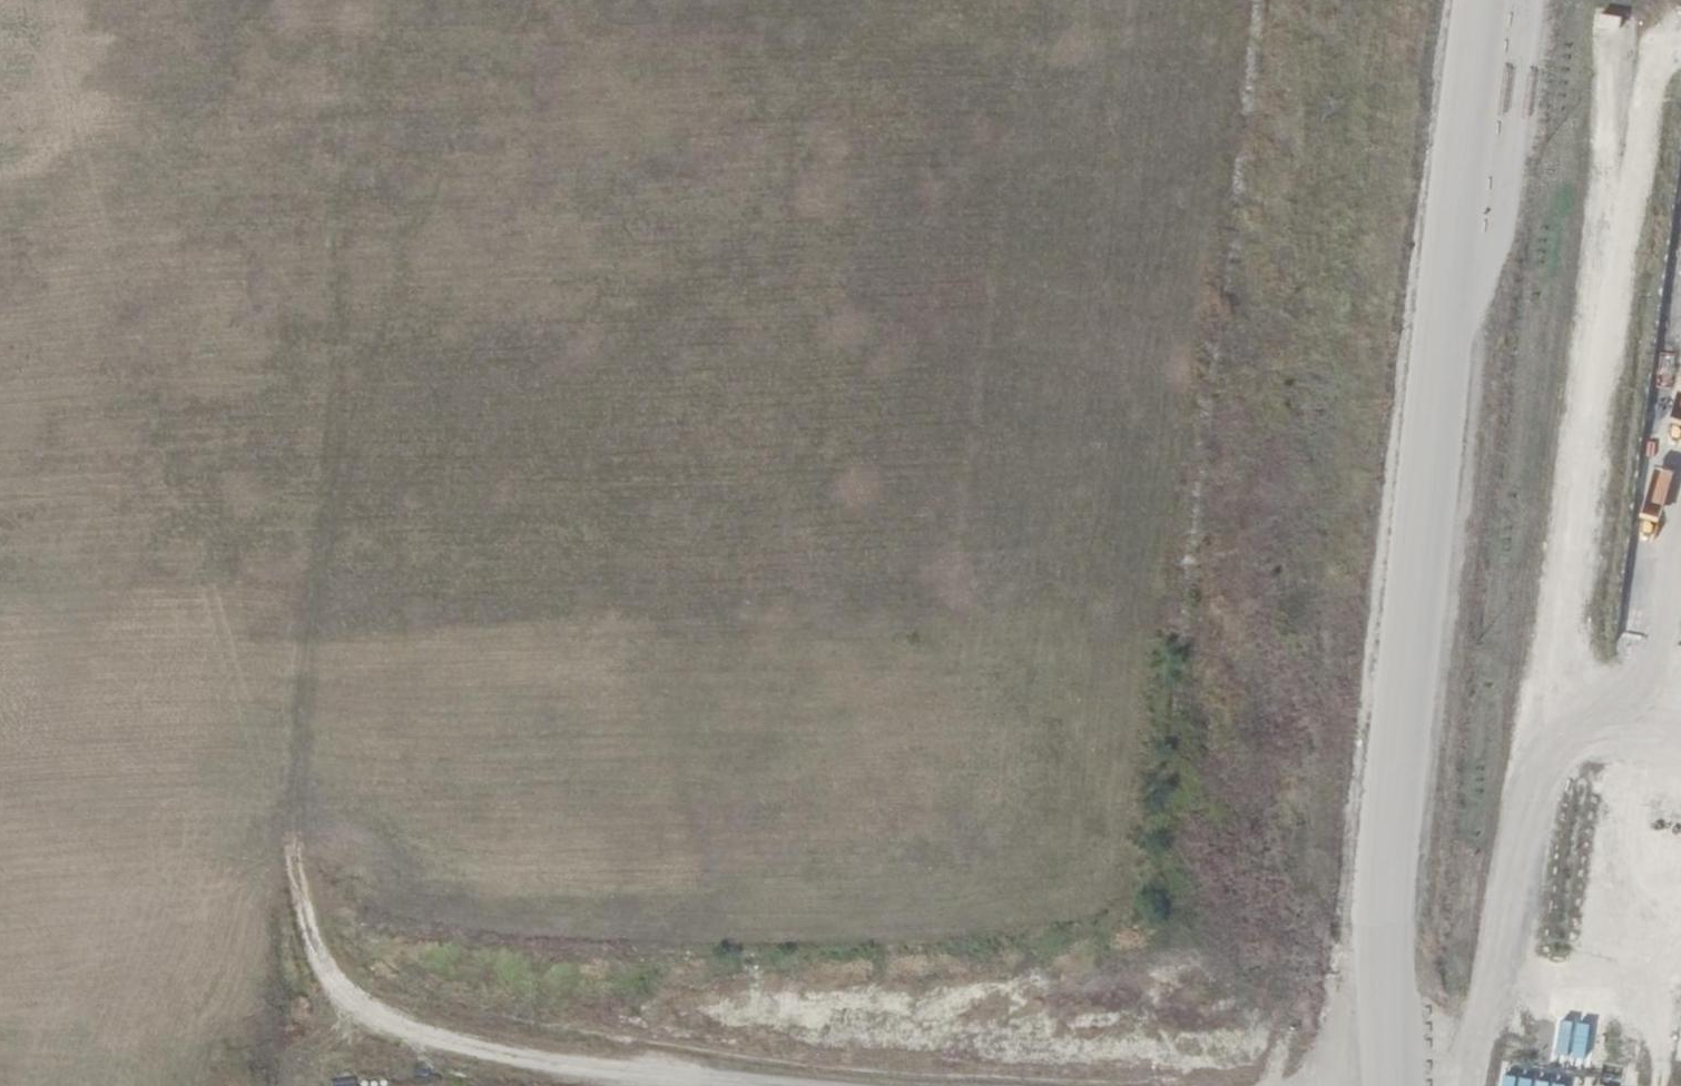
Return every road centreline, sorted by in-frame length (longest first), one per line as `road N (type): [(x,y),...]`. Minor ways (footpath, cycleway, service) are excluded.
road 1 (track): [(1391,1085),(1391,872),(1494,0)]

